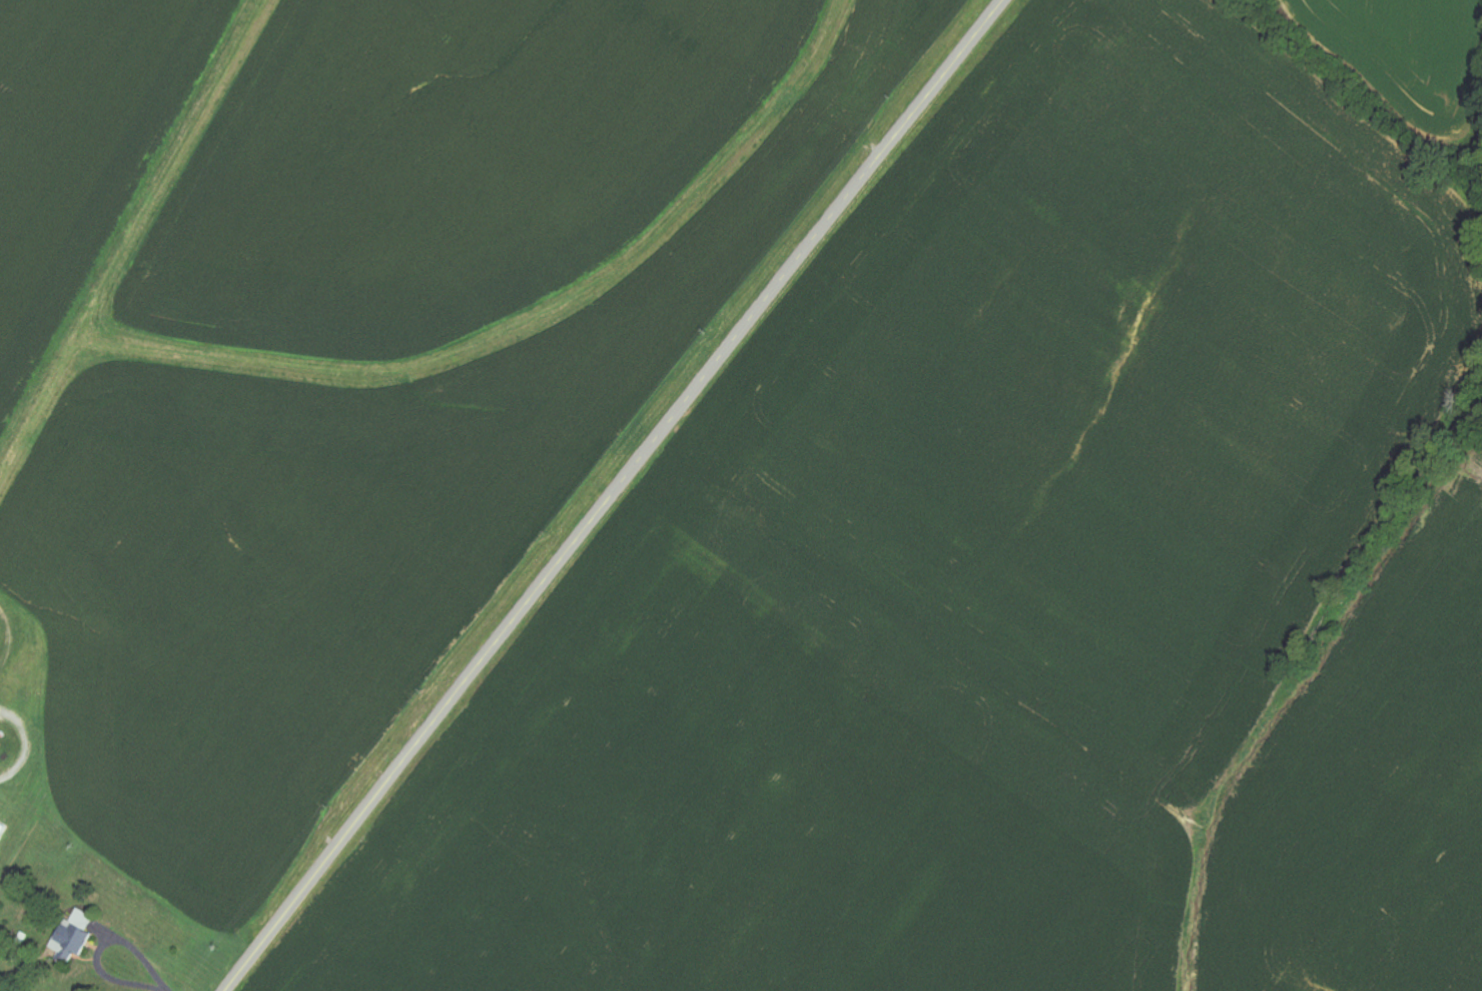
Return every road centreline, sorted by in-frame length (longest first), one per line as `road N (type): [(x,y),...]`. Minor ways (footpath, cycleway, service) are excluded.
road 1 (tertiary): [(225,990),(1003,0)]

